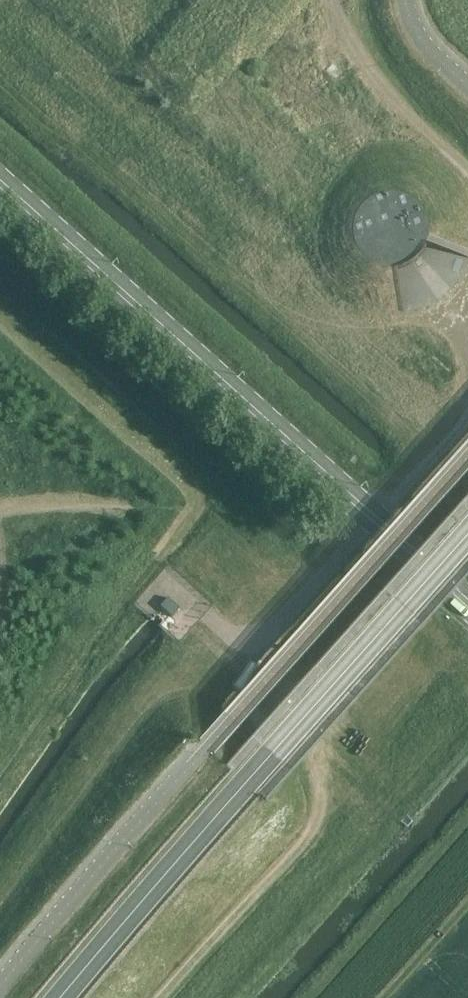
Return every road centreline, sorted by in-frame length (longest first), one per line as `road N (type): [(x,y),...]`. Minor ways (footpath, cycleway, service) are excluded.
road 1 (secondary): [(467,602),(0,182)]
road 2 (track): [(163,997),(329,812),(321,745),(236,667)]
road 3 (track): [(467,818),(304,997)]
road 4 (track): [(467,170),(371,70),(337,0)]
road 5 (track): [(124,508),(66,502),(0,508)]

